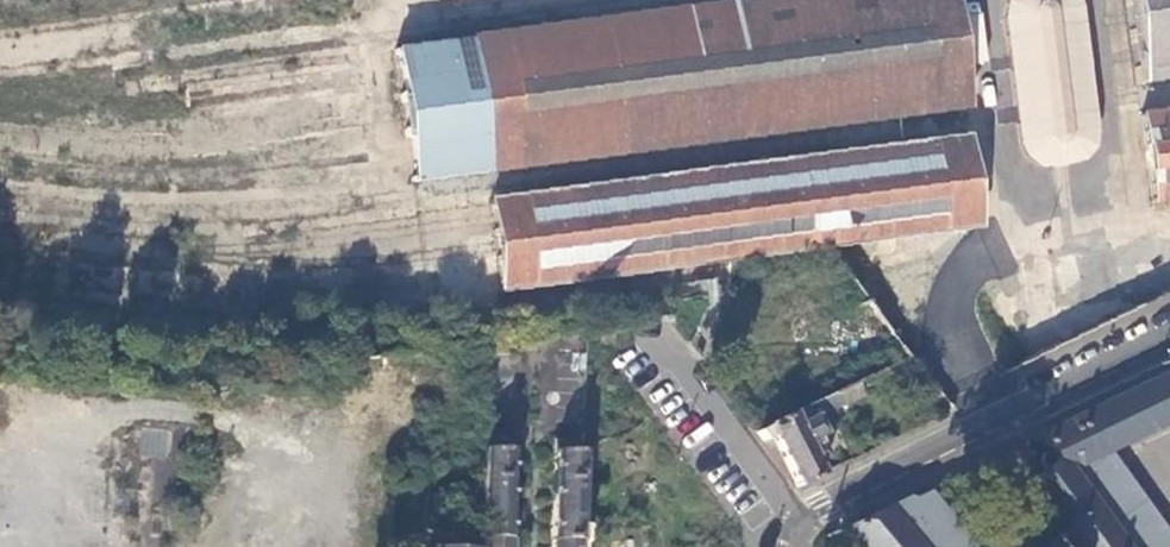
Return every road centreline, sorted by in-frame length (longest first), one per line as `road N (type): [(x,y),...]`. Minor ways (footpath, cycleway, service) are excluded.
road 1 (residential): [(1169,335),(827,503),(804,522),(795,546)]

